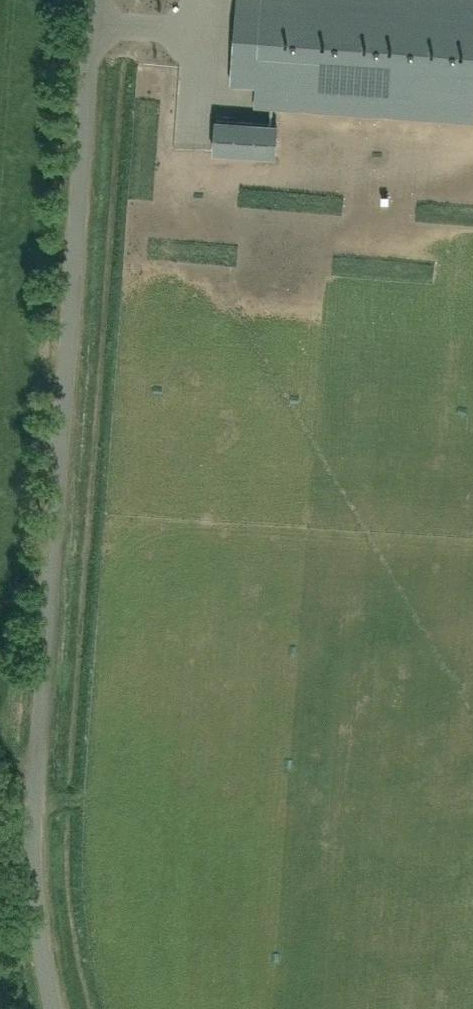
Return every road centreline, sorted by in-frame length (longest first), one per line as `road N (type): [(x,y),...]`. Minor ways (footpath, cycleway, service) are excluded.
road 1 (residential): [(57,1008),(34,861),(94,0)]

